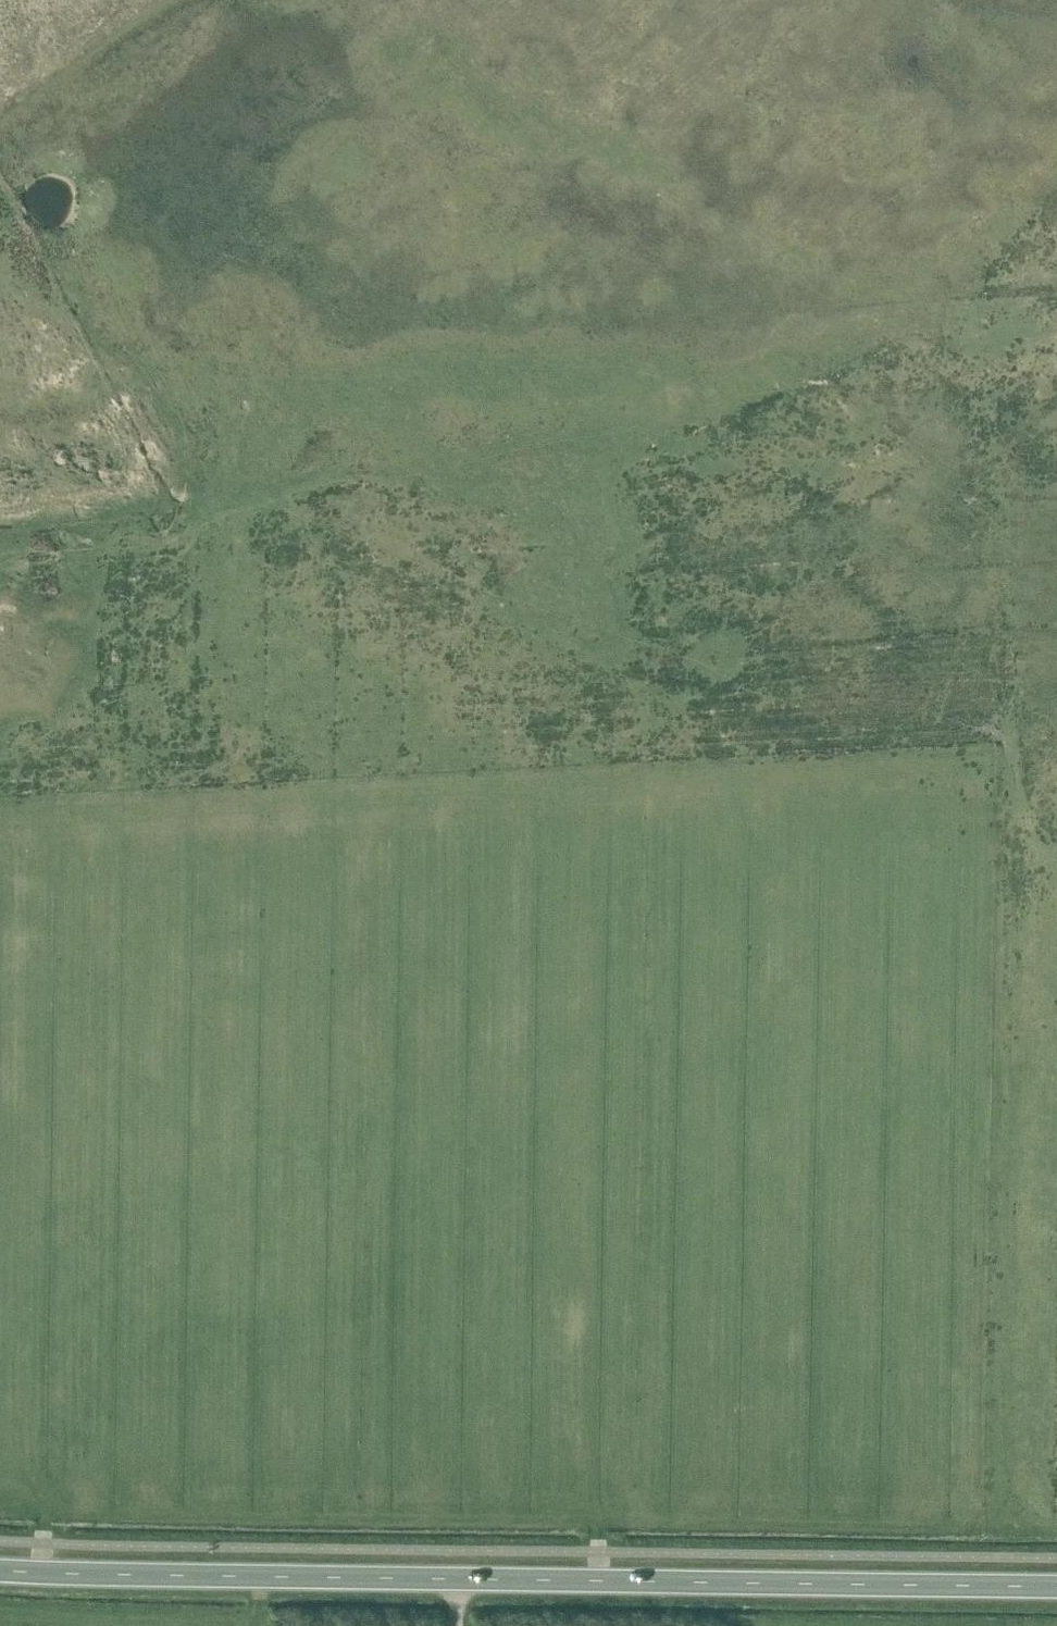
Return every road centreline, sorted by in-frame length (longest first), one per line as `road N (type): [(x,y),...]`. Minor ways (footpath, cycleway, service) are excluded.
road 1 (secondary): [(0,1569),(1056,1587)]

